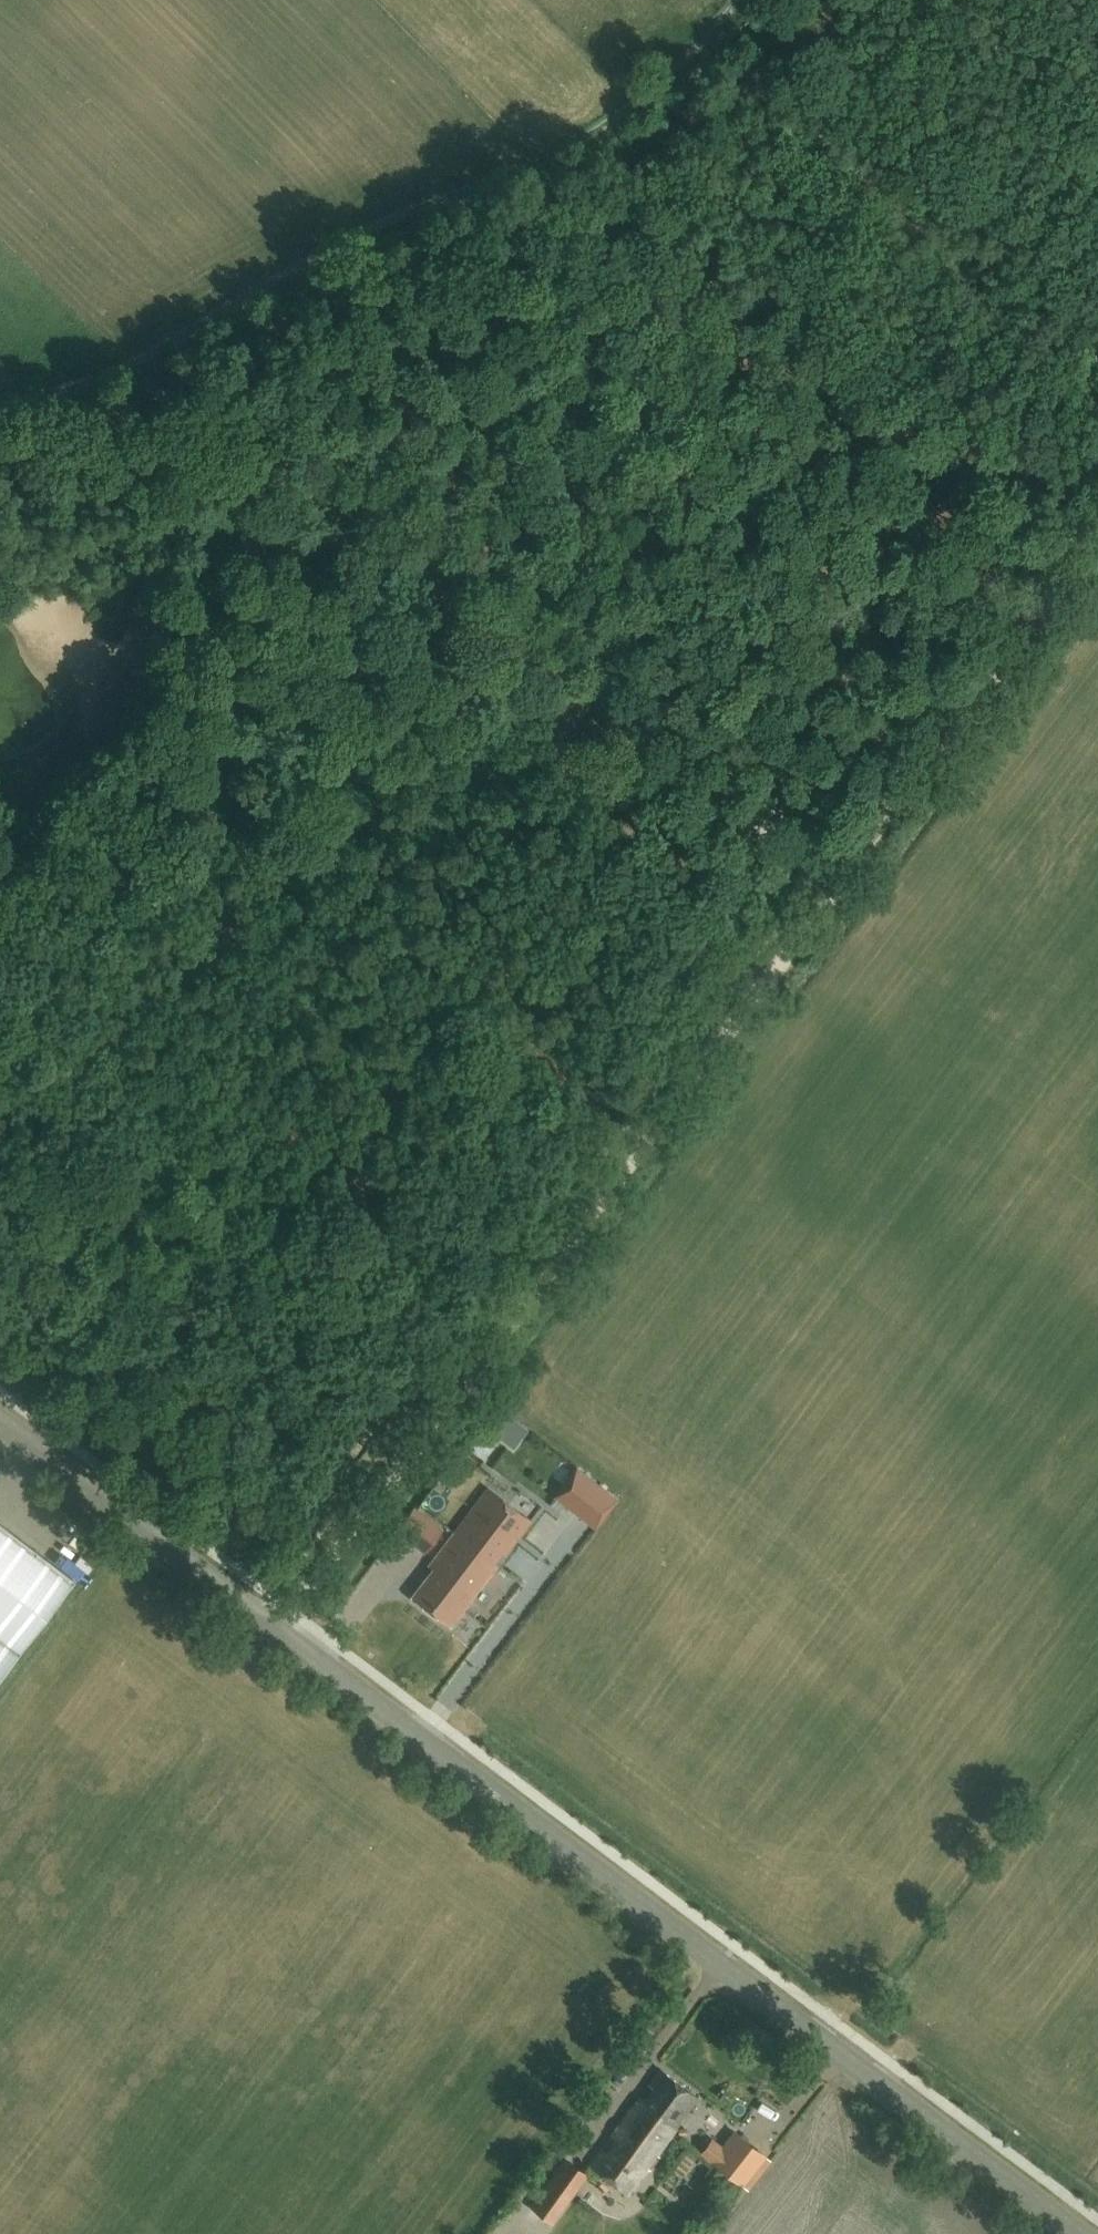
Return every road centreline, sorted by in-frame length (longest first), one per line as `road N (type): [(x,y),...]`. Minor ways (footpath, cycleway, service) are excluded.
road 1 (tertiary): [(1076,2233),(0,1422)]
road 2 (track): [(843,877),(292,1609)]
road 3 (track): [(133,361),(657,750),(826,864)]
road 4 (track): [(0,406),(133,361),(385,226),(592,135),(741,0)]
road 5 (track): [(1097,542),(843,877)]

